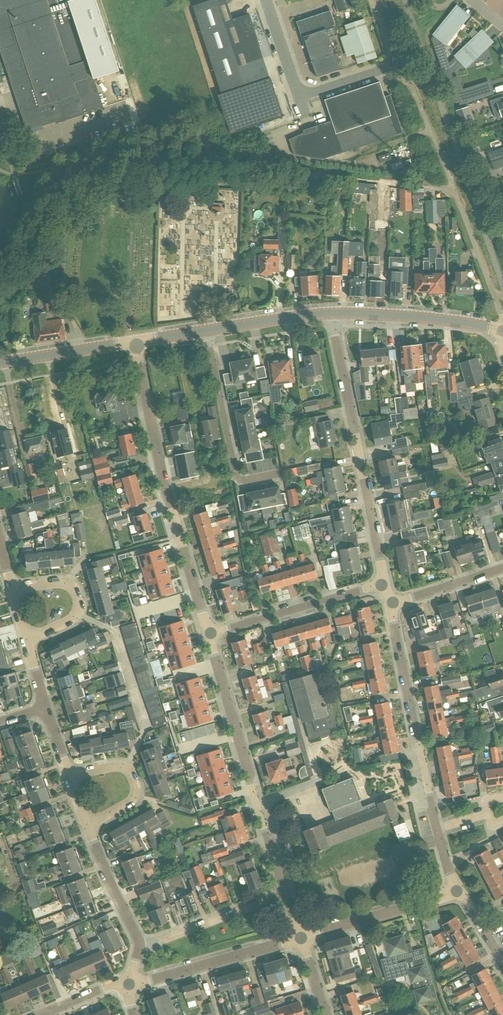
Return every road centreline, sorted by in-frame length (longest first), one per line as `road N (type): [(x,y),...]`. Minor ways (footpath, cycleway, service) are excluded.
road 1 (residential): [(210,634),(134,342)]
road 2 (residential): [(502,330),(406,61)]
road 3 (residential): [(383,587),(332,314)]
road 4 (residential): [(287,892),(210,634)]
road 5 (residential): [(438,829),(387,603)]
road 6 (residential): [(206,331),(240,484),(282,476)]
road 7 (residential): [(123,982),(300,936)]
road 8 (residential): [(210,634),(383,587)]
road 9 (tertiary): [(502,330),(332,314)]
road 10 (residential): [(300,936),(459,889)]
road 11 (residential): [(138,950),(287,892)]
road 12 (residential): [(27,638),(77,615),(76,587),(59,582),(15,593)]
road 13 (residential): [(88,823),(132,799),(136,781),(126,766),(71,777)]
road 14 (residential): [(138,950),(88,823)]
road 15 (tertiary): [(134,342),(0,364)]
road 16 (tertiary): [(332,314),(206,331)]
road 17 (residential): [(387,603),(502,567)]

